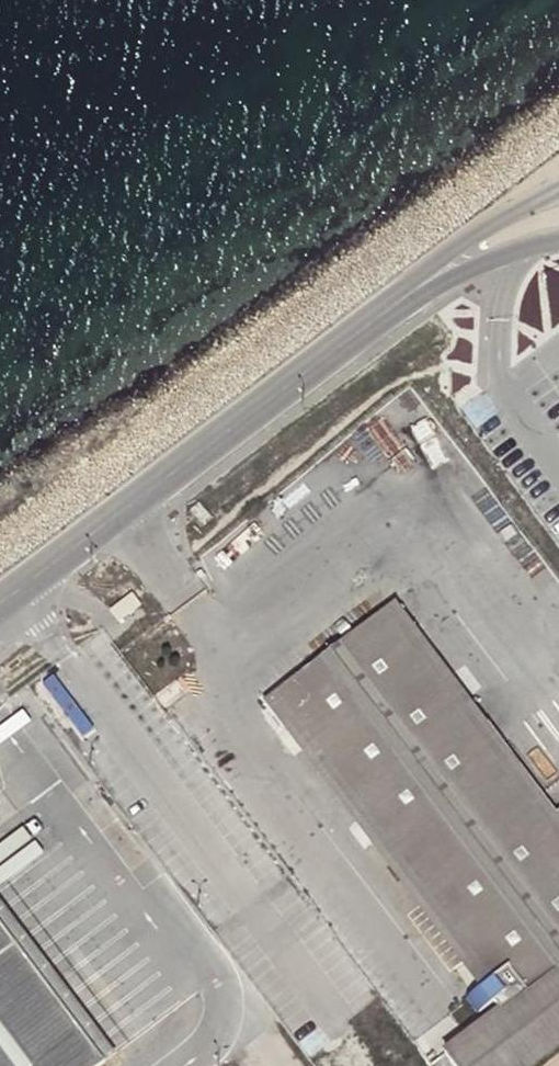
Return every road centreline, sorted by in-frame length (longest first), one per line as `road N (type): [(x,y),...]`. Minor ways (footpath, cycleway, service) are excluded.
road 1 (unclassified): [(0,604),(382,315)]
road 2 (unclassified): [(558,190),(451,254),(382,315)]
road 3 (unclassified): [(382,315),(462,273),(558,239)]

